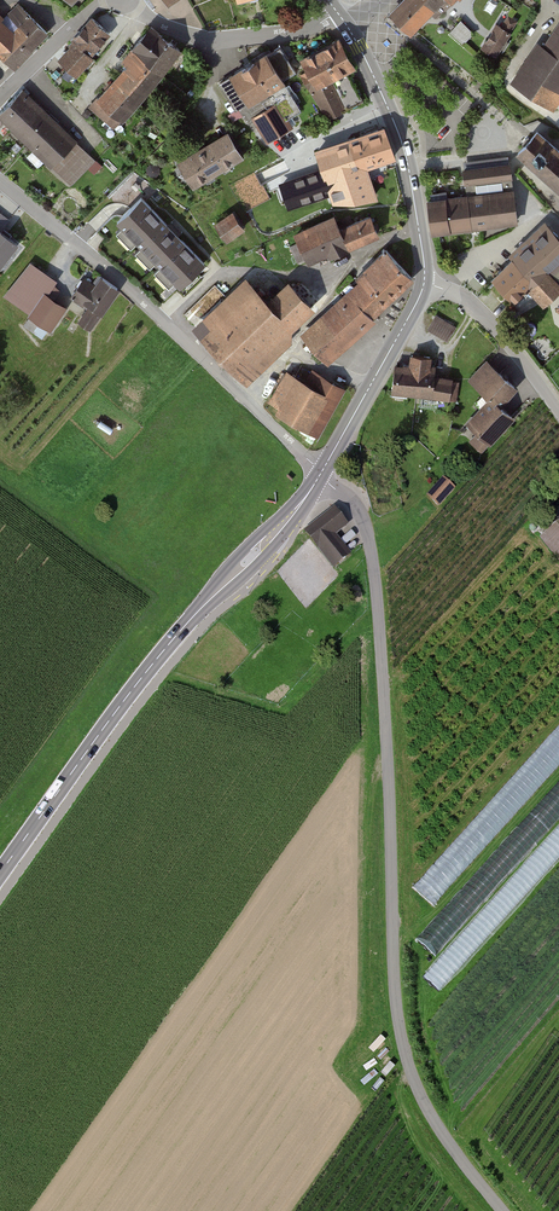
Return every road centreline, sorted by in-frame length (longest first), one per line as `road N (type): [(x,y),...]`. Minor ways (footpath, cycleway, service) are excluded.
road 1 (track): [(502,1210),(428,1114),(400,1038),(371,548),(353,500),(321,474)]
road 2 (tertiary): [(0,873),(127,696),(321,474)]
road 3 (unclassified): [(321,474),(124,285),(0,182)]
road 4 (tertiary): [(424,284),(402,139),(340,16)]
road 5 (residential): [(340,16),(294,31),(201,38),(128,0)]
road 6 (tertiary): [(321,474),(424,284)]
road 7 (residential): [(424,284),(470,302),(558,408)]
road 8 (residential): [(0,98),(109,0)]

